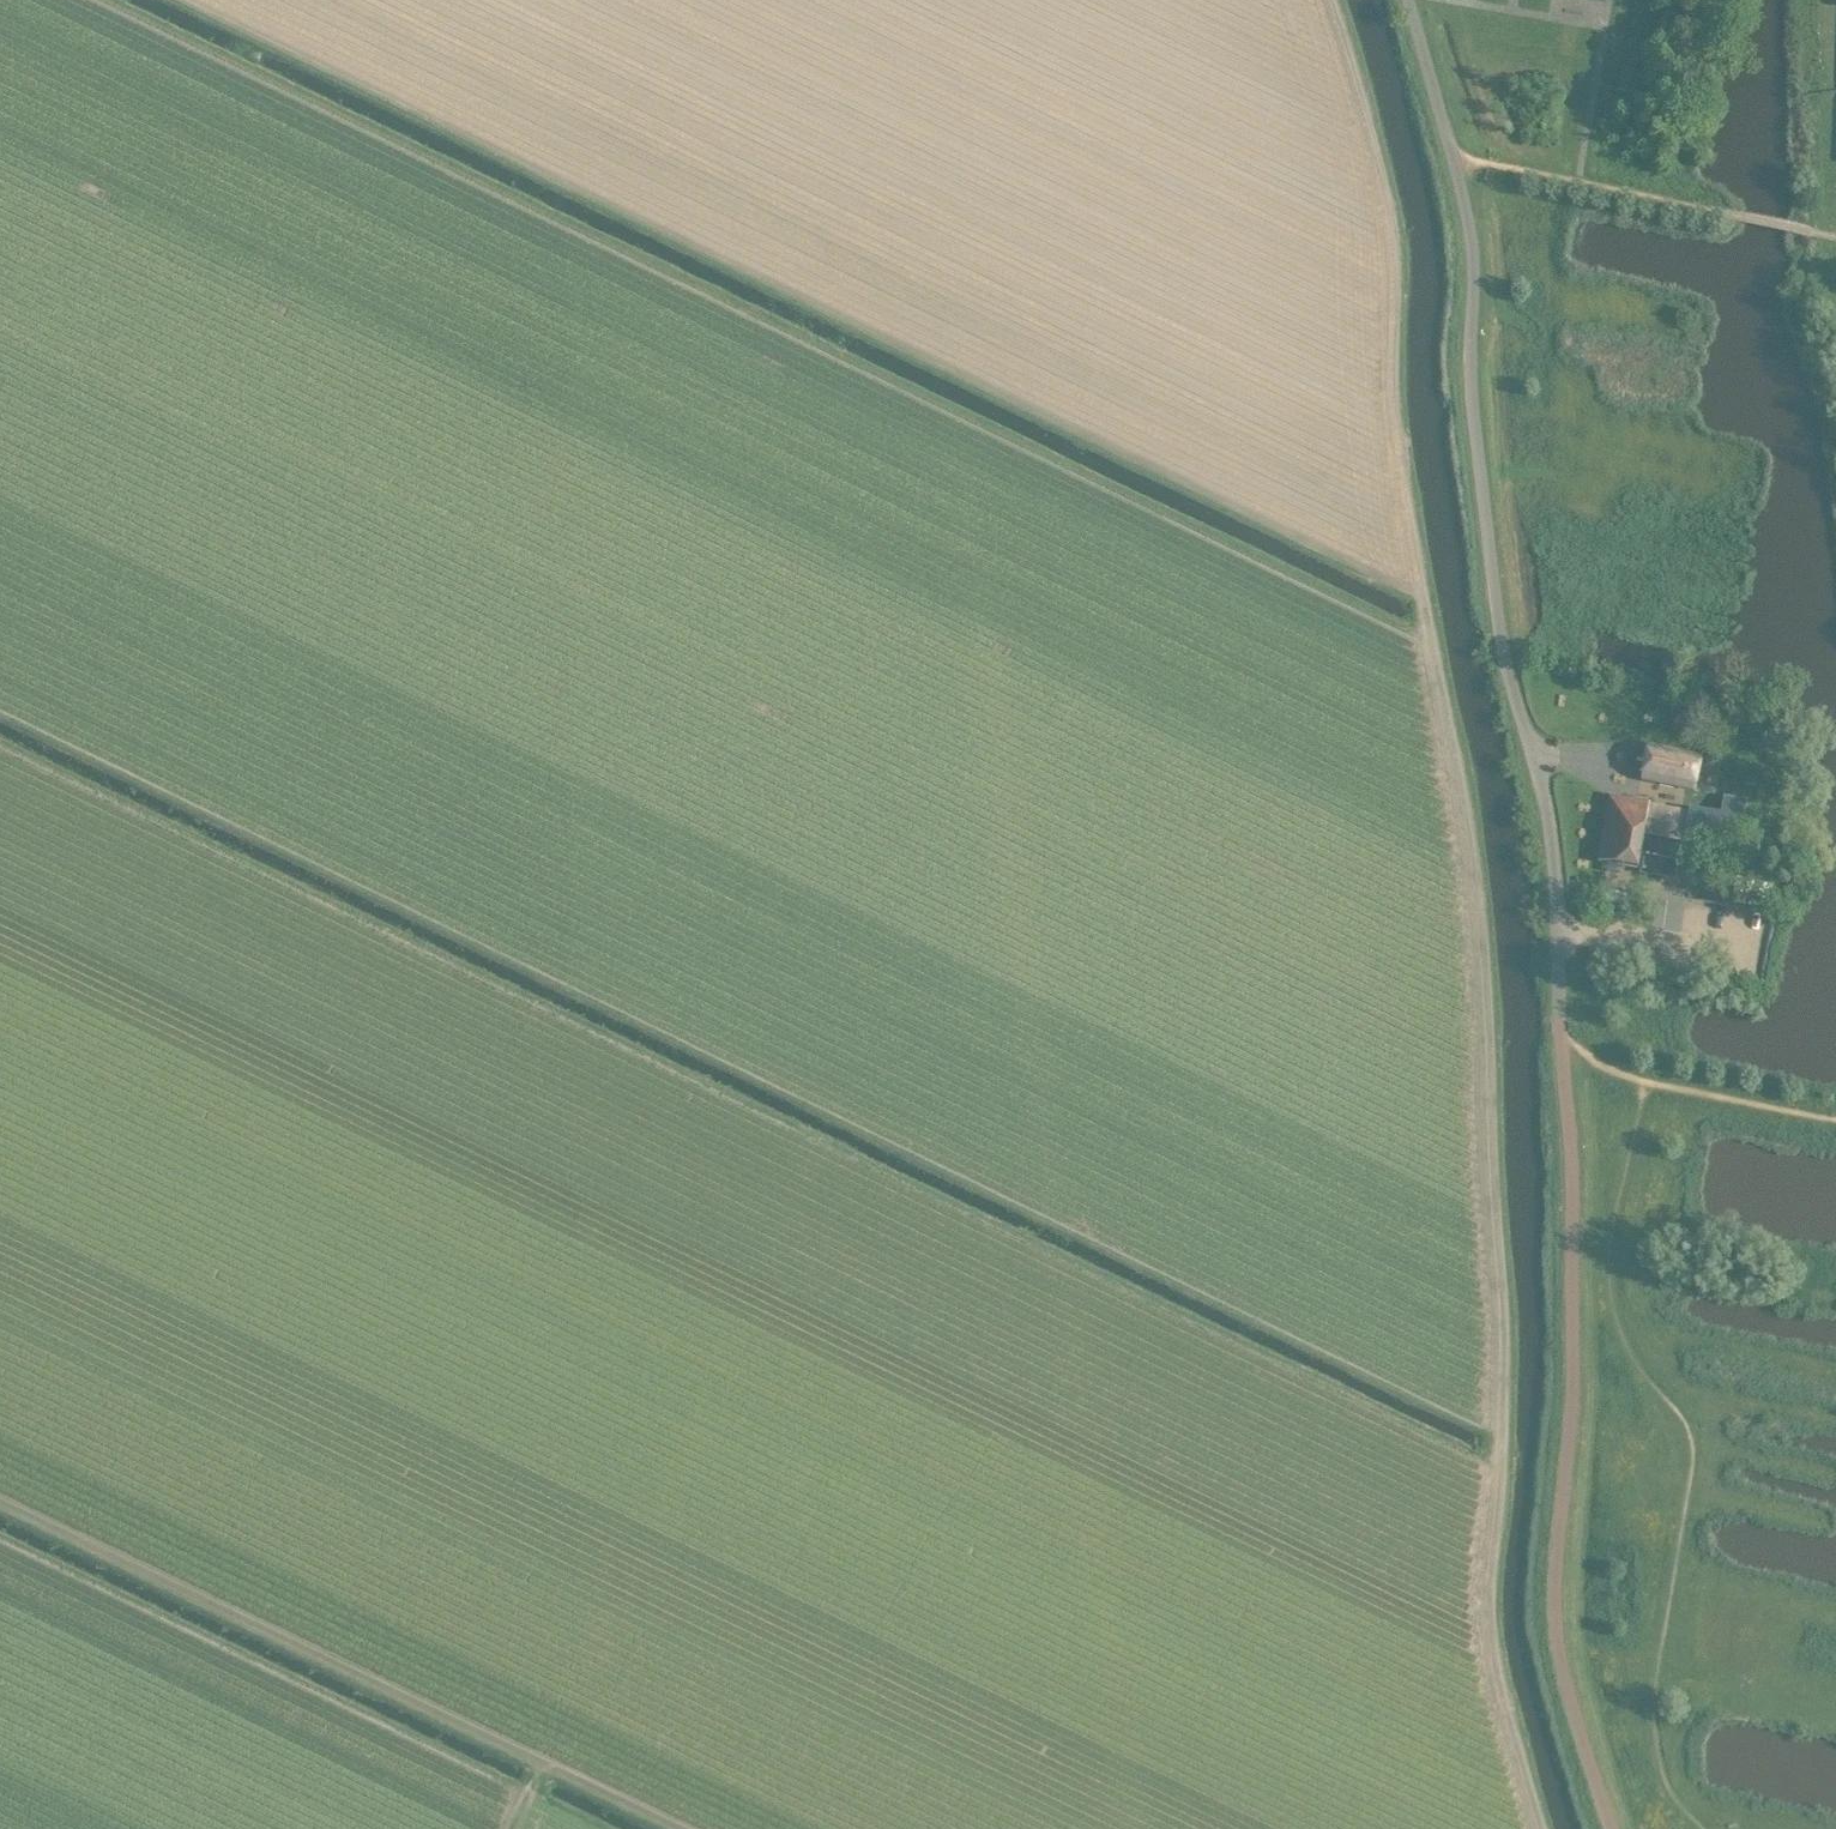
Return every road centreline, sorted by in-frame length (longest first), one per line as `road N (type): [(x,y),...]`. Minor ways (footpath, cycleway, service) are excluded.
road 1 (track): [(1409,0),(1474,245),(1475,423),(1502,642),(1536,761),(1560,917),(1561,1032)]

